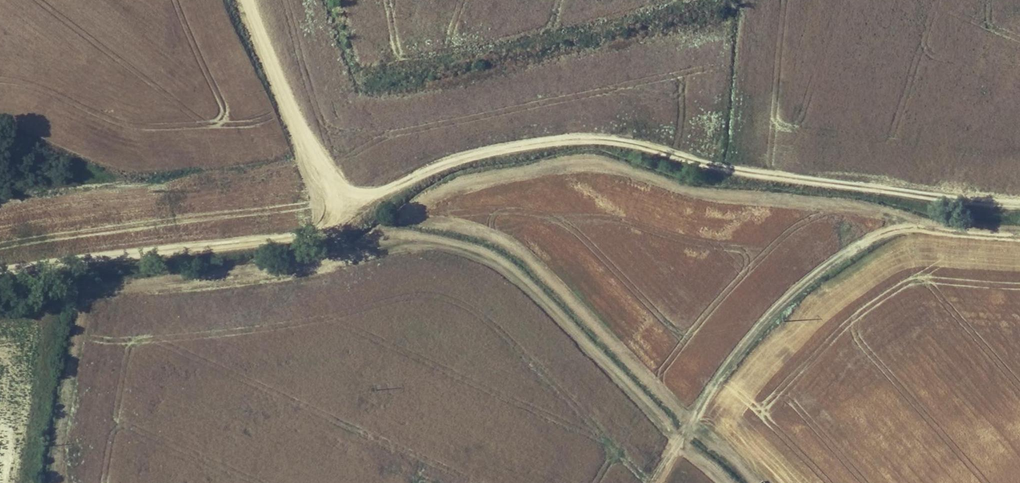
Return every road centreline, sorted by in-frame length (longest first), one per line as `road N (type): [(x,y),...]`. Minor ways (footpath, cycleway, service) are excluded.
road 1 (track): [(0,272),(320,232),(450,159),(568,138),(628,142),(728,169),(1019,207)]
road 2 (track): [(1019,234),(902,227),(833,261),(764,322),(653,482)]
road 3 (track): [(680,443),(516,279),(481,256),(413,244),(361,256),(349,251),(335,228)]

